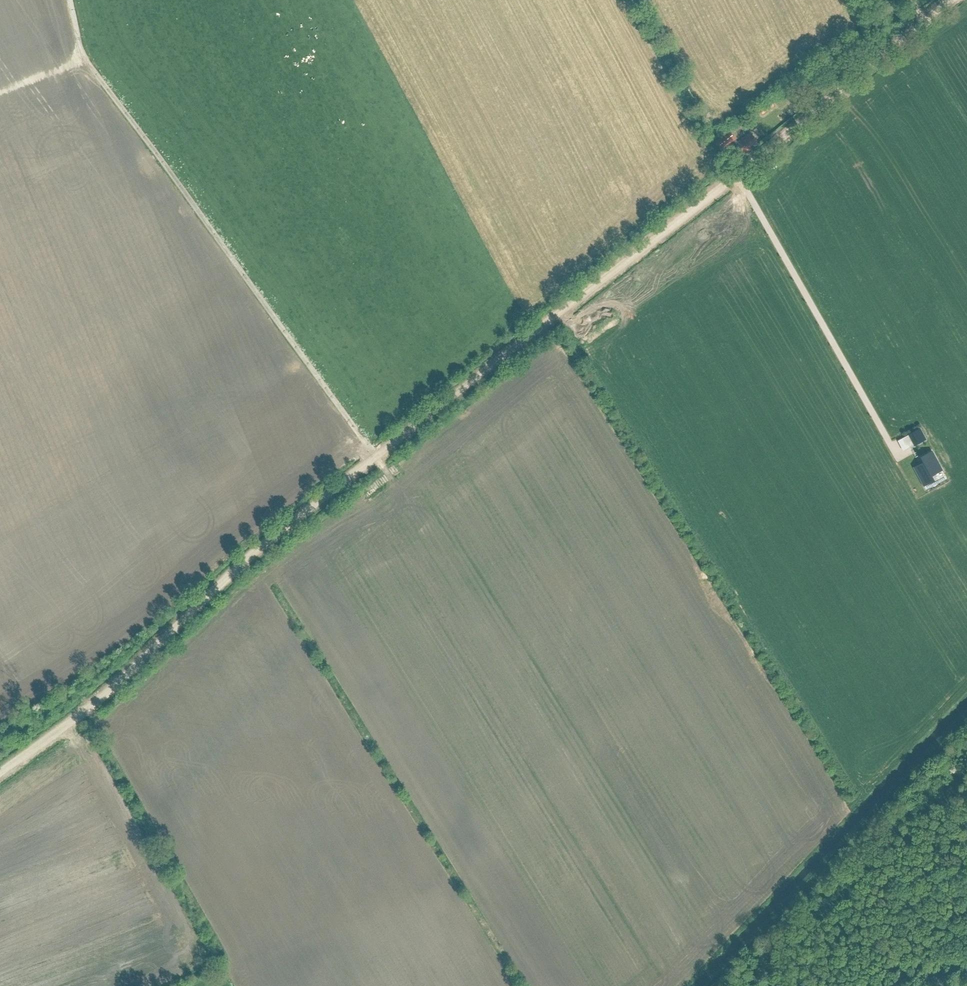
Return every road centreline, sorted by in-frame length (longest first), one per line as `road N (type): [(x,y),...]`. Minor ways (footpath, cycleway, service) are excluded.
road 1 (unclassified): [(0,773),(110,690),(284,527),(950,0)]
road 2 (track): [(83,59),(375,456)]
road 3 (track): [(966,720),(709,985)]
road 4 (track): [(0,91),(83,59),(70,0)]

